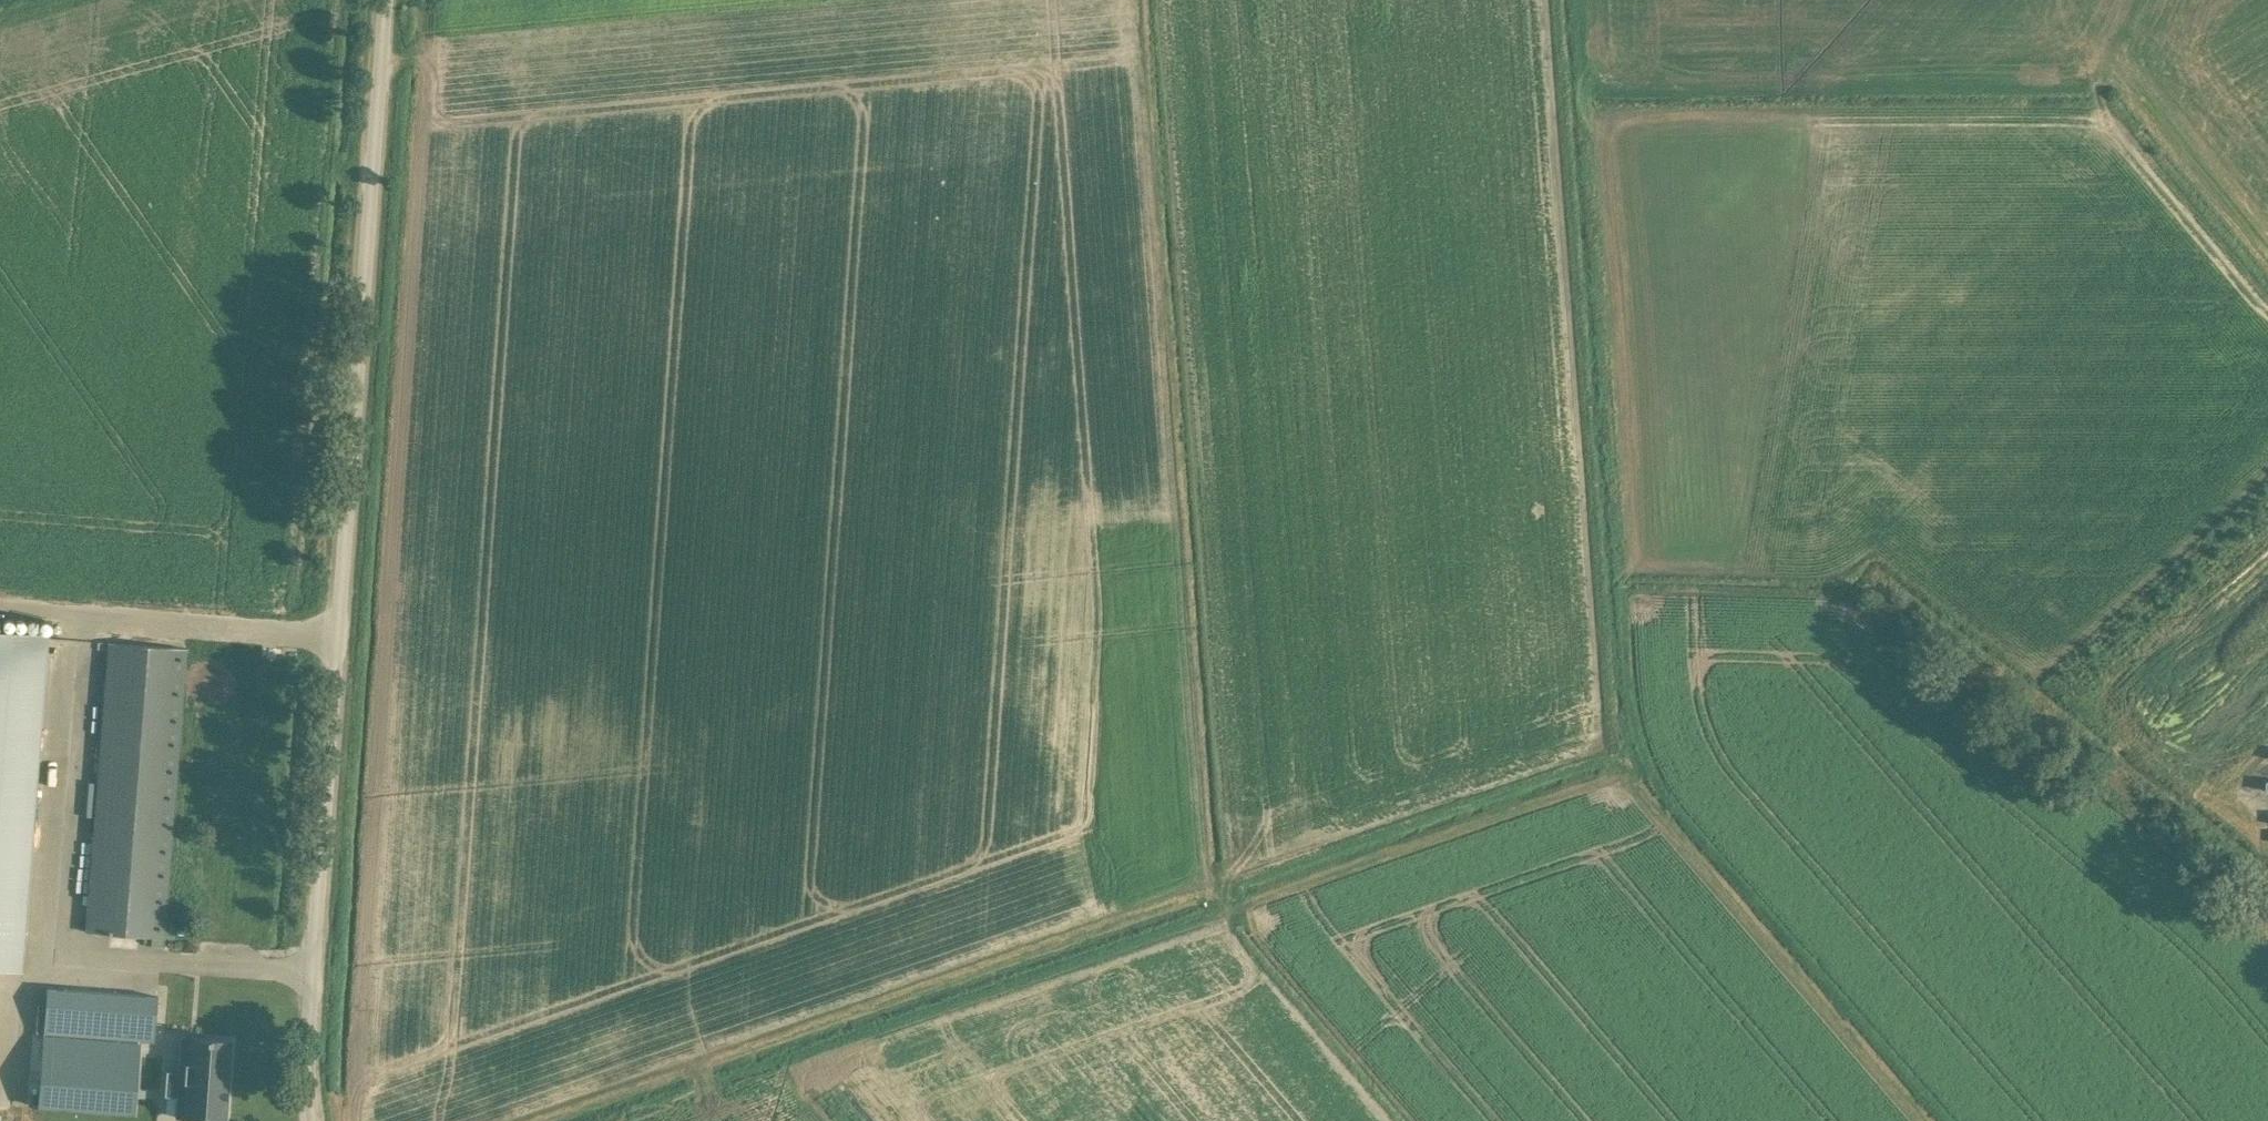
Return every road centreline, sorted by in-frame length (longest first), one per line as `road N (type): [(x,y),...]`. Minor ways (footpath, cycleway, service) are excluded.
road 1 (unclassified): [(316,1120),(312,965),(386,0)]

